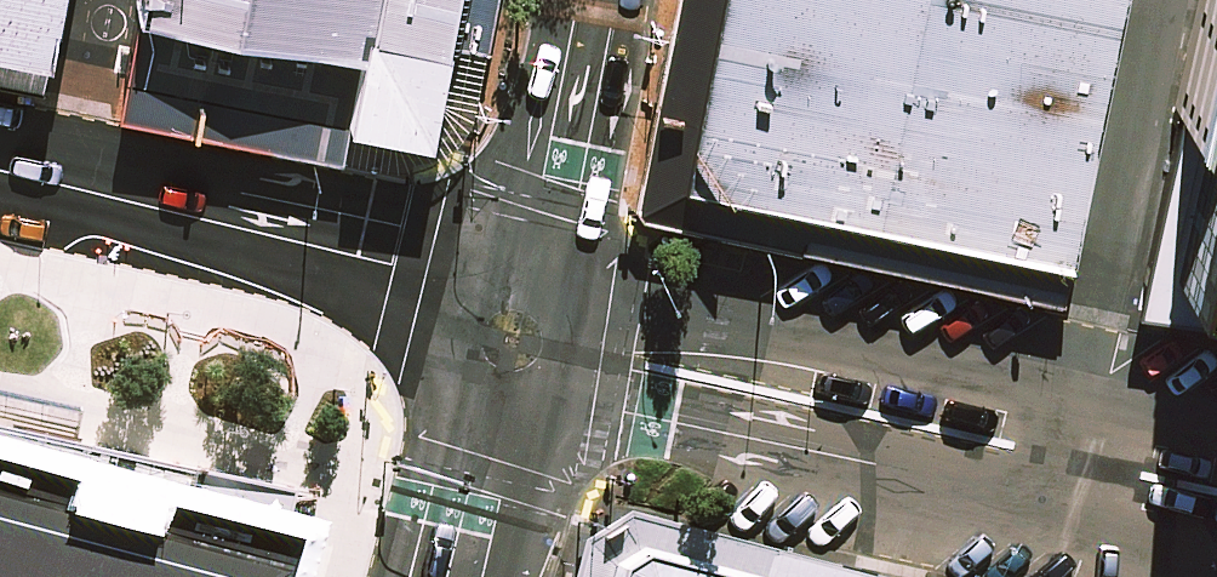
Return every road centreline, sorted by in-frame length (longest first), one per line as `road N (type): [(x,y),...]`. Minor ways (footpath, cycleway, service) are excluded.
road 1 (secondary): [(0,172),(414,272),(511,341)]
road 2 (unclassified): [(864,396),(990,388),(1216,443)]
road 3 (unclassified): [(864,396),(602,343),(511,341)]
road 4 (unclassified): [(581,0),(511,341)]
road 5 (secondary): [(511,341),(454,576)]
road 6 (unclassified): [(1110,576),(1069,567),(1012,497),(966,457)]

